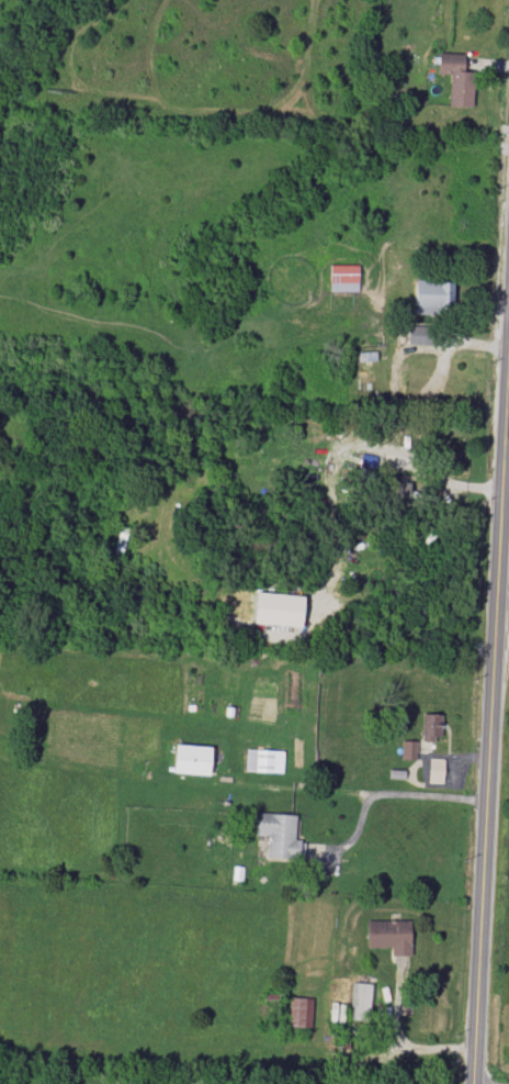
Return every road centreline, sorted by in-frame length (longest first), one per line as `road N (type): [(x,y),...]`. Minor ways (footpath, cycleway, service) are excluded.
road 1 (secondary): [(478,1083),(508,339)]

